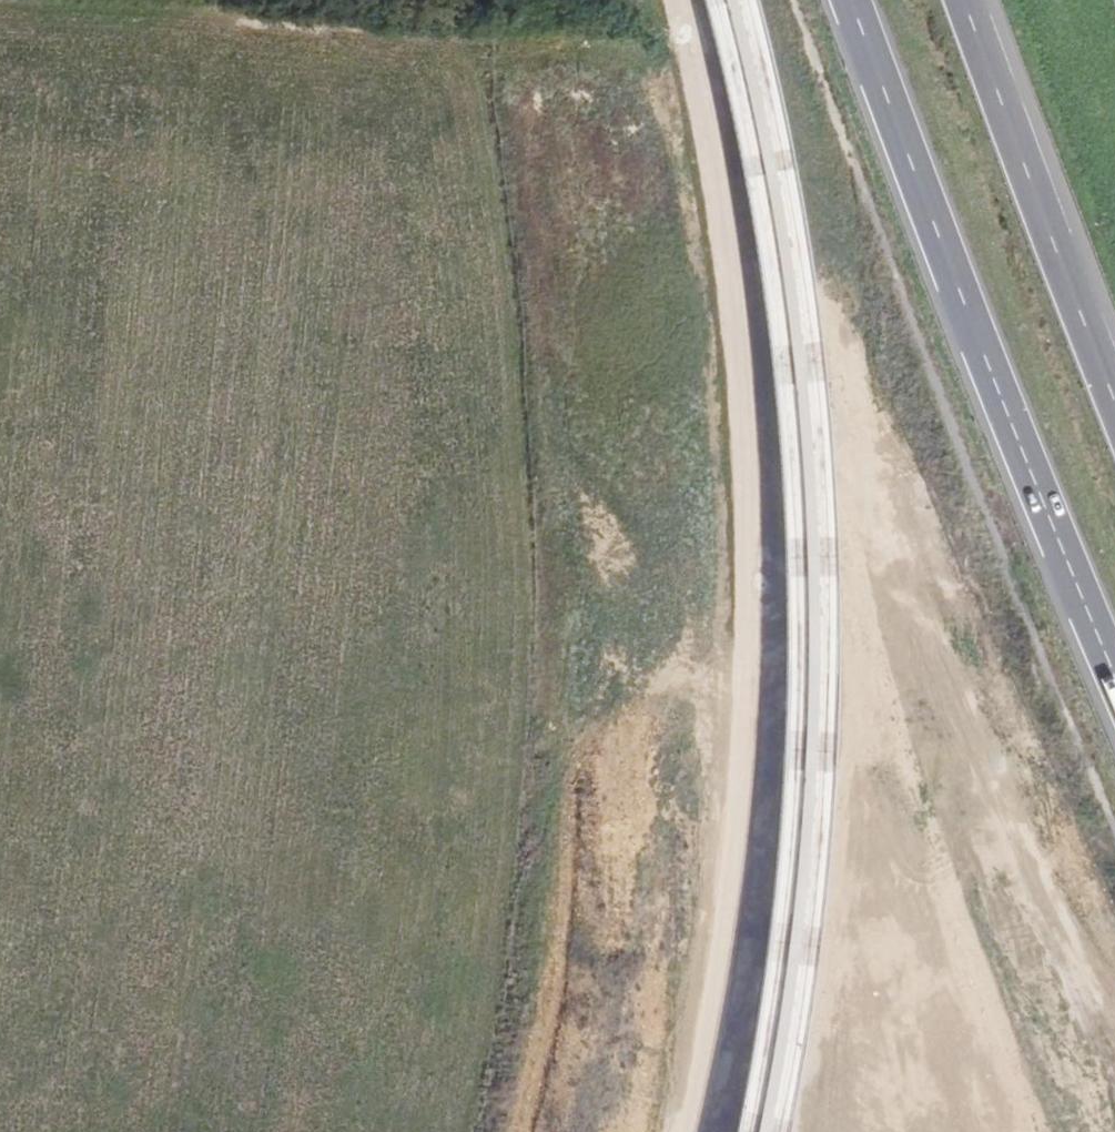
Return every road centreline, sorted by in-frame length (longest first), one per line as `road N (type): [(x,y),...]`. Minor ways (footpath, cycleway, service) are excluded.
road 1 (trunk): [(848,0),(1114,673)]
road 2 (track): [(89,0),(807,59)]
road 3 (trunk): [(1114,401),(964,0)]

